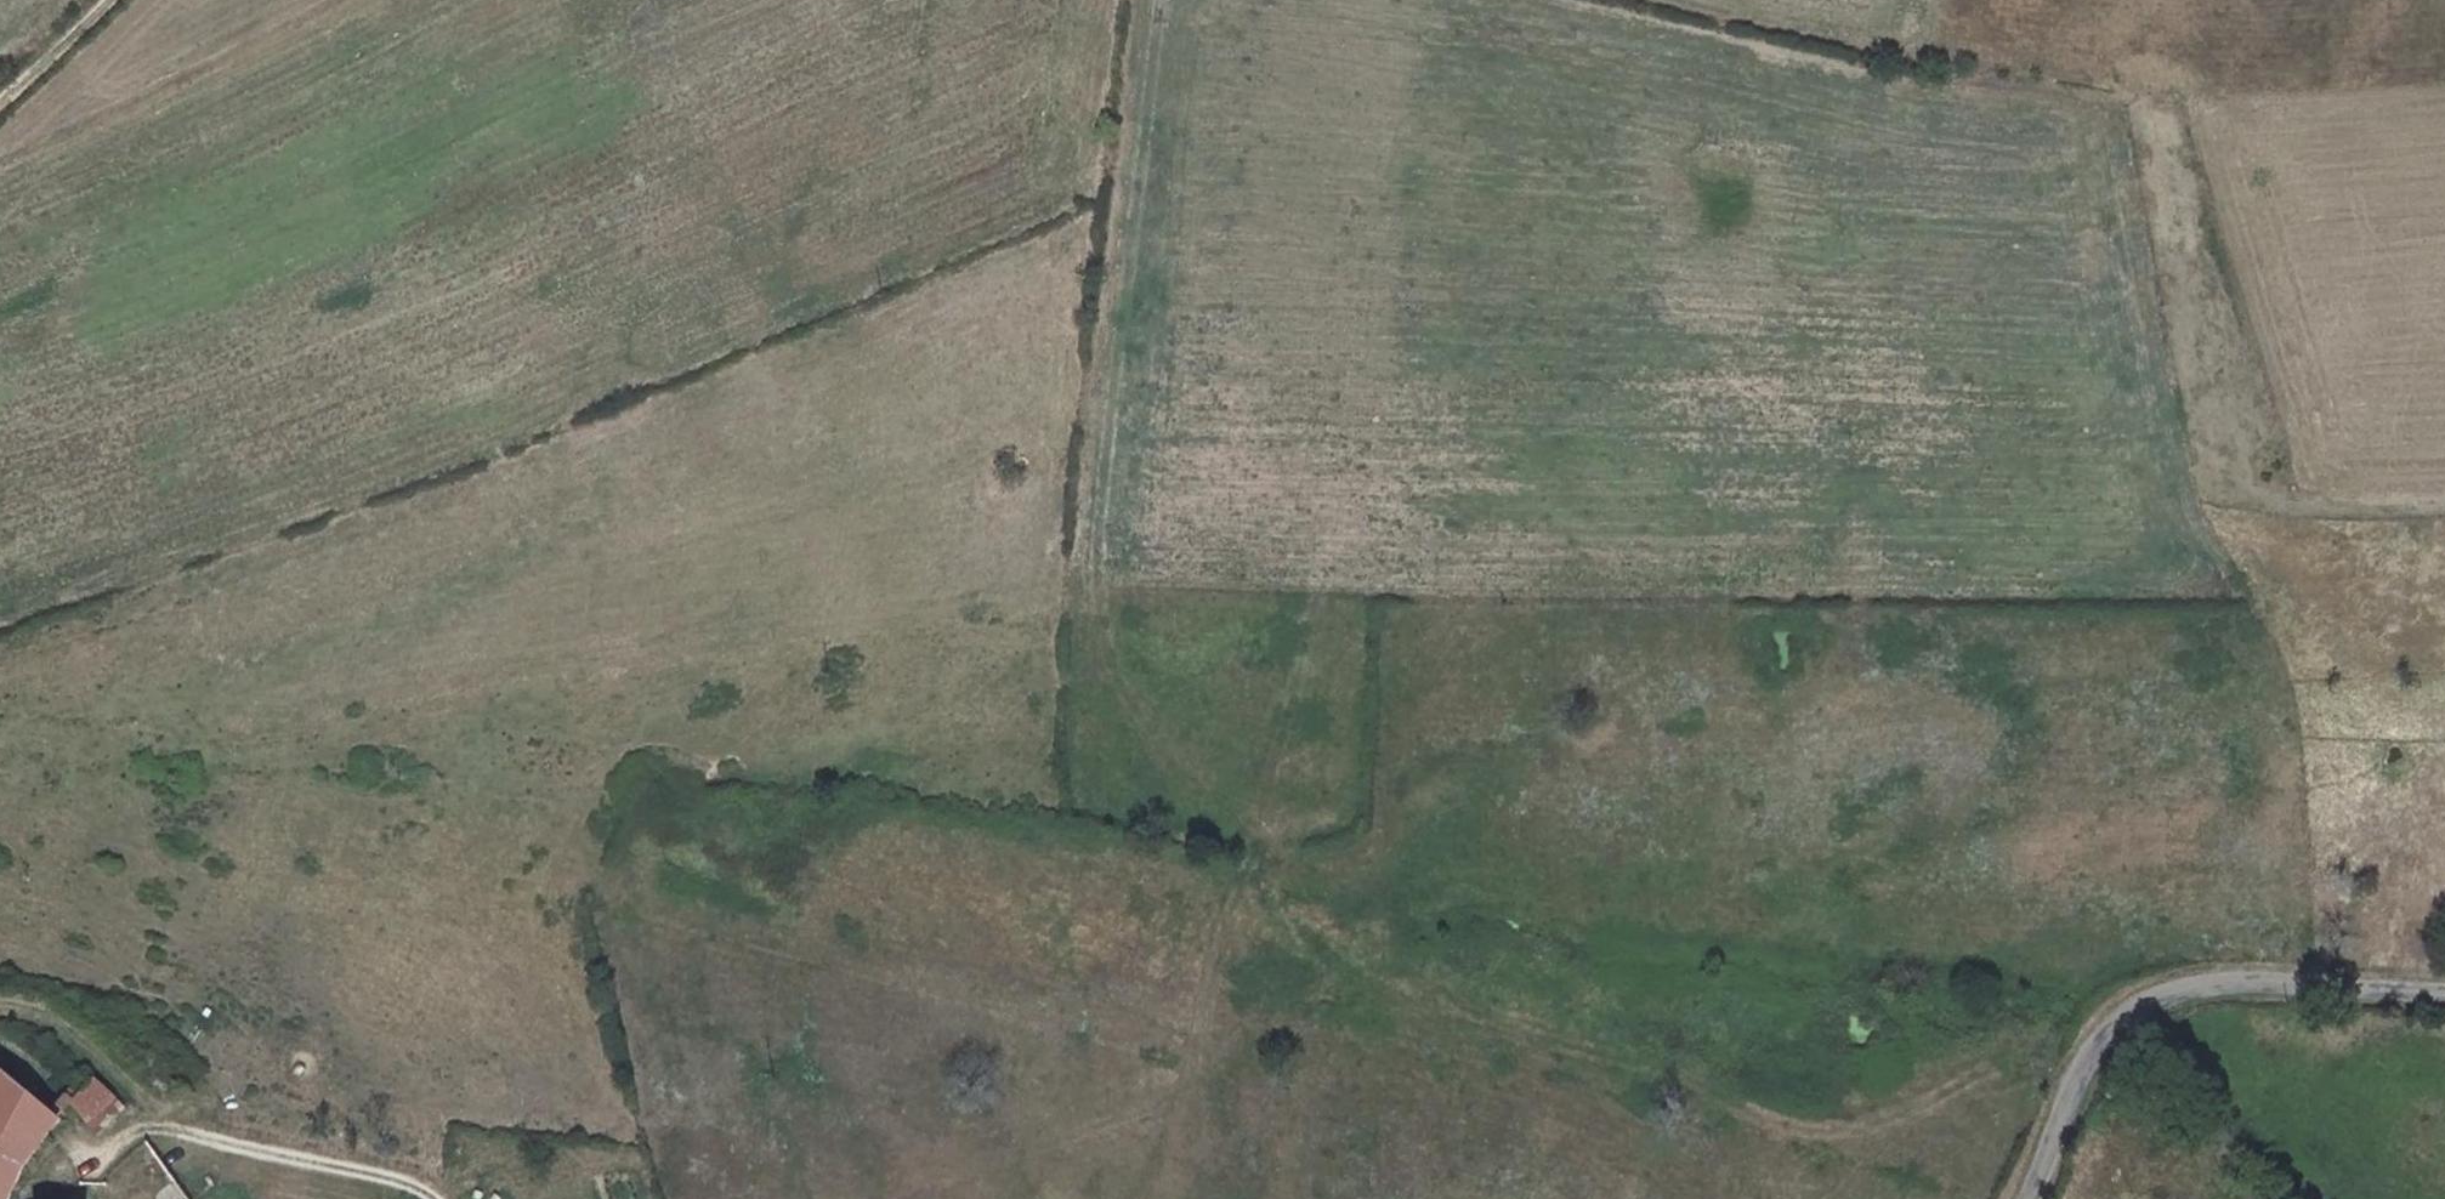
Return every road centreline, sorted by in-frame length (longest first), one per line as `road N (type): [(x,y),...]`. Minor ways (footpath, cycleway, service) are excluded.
road 1 (unclassified): [(2033,1198),(2076,1083),(2109,1032),(2164,993),(2226,983),(2444,992)]
road 2 (track): [(87,0),(0,84)]

